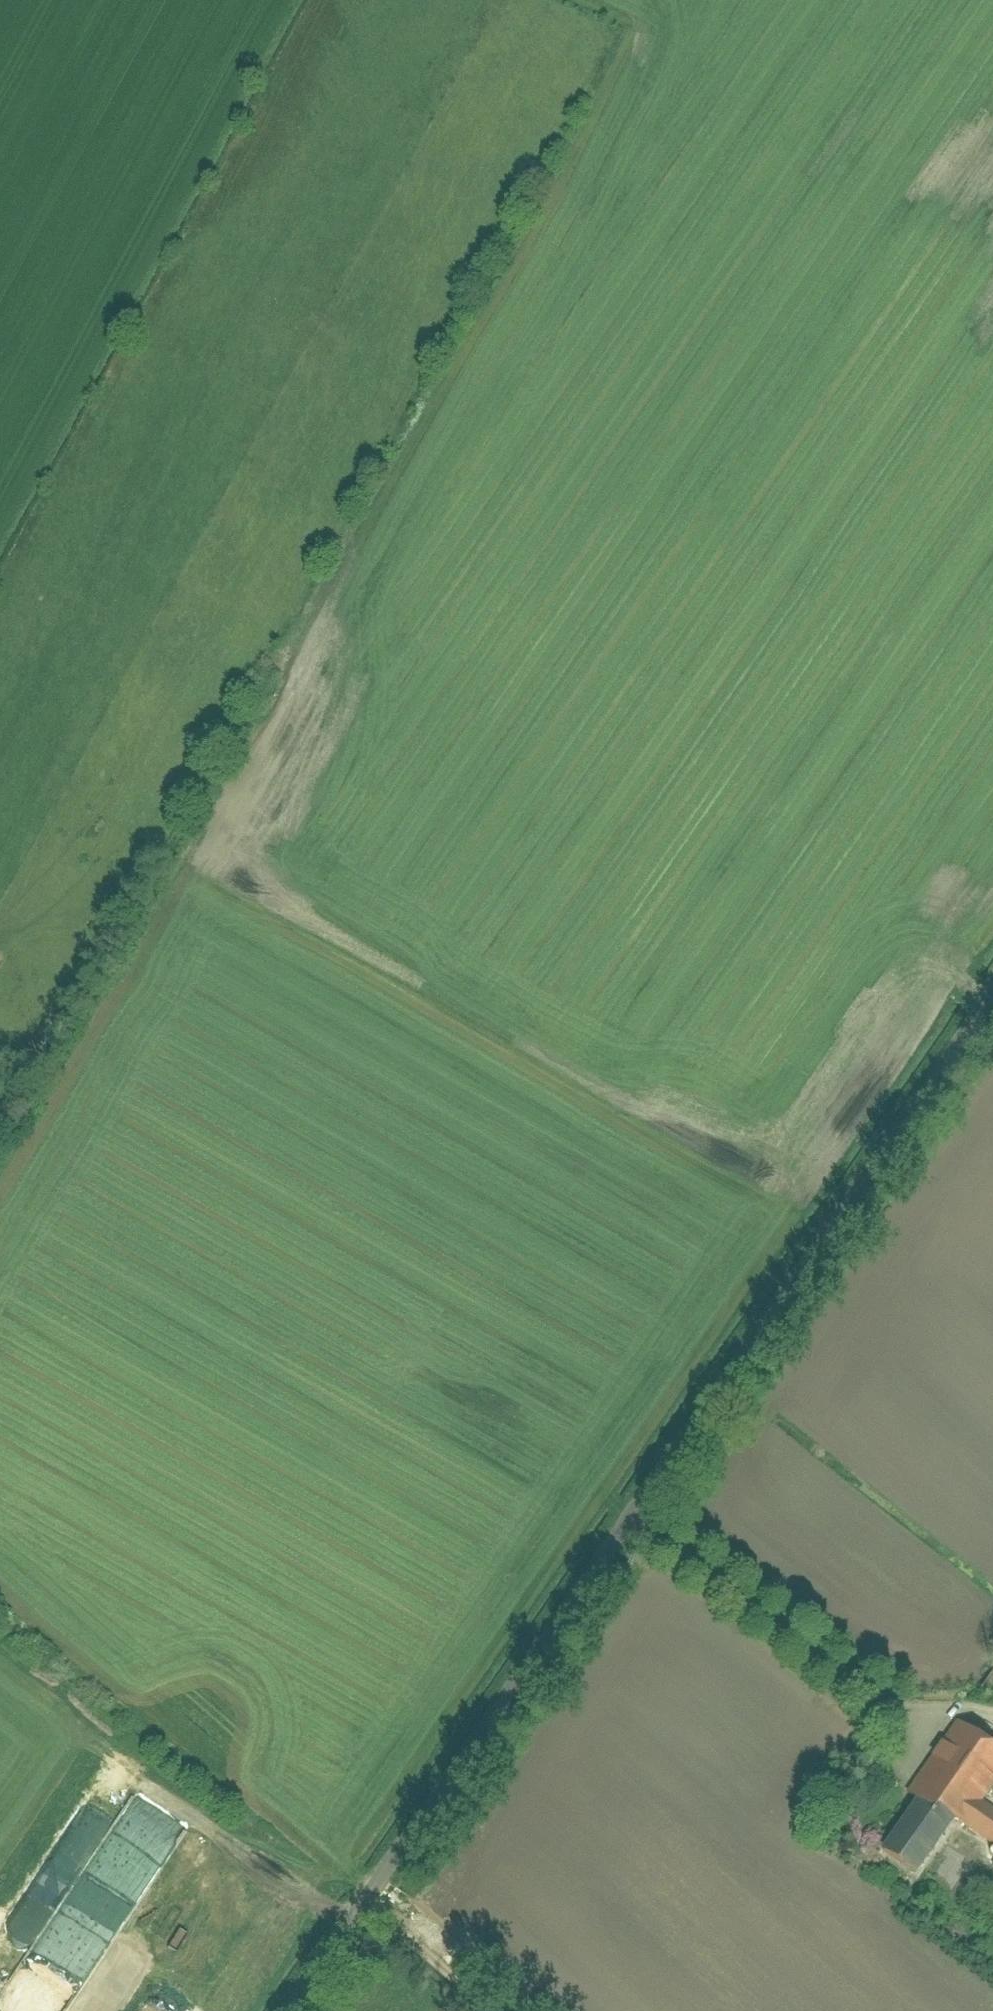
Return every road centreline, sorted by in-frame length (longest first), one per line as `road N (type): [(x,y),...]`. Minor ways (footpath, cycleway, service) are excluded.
road 1 (unclassified): [(992,1000),(288,2010)]
road 2 (track): [(357,1912),(481,2010)]

